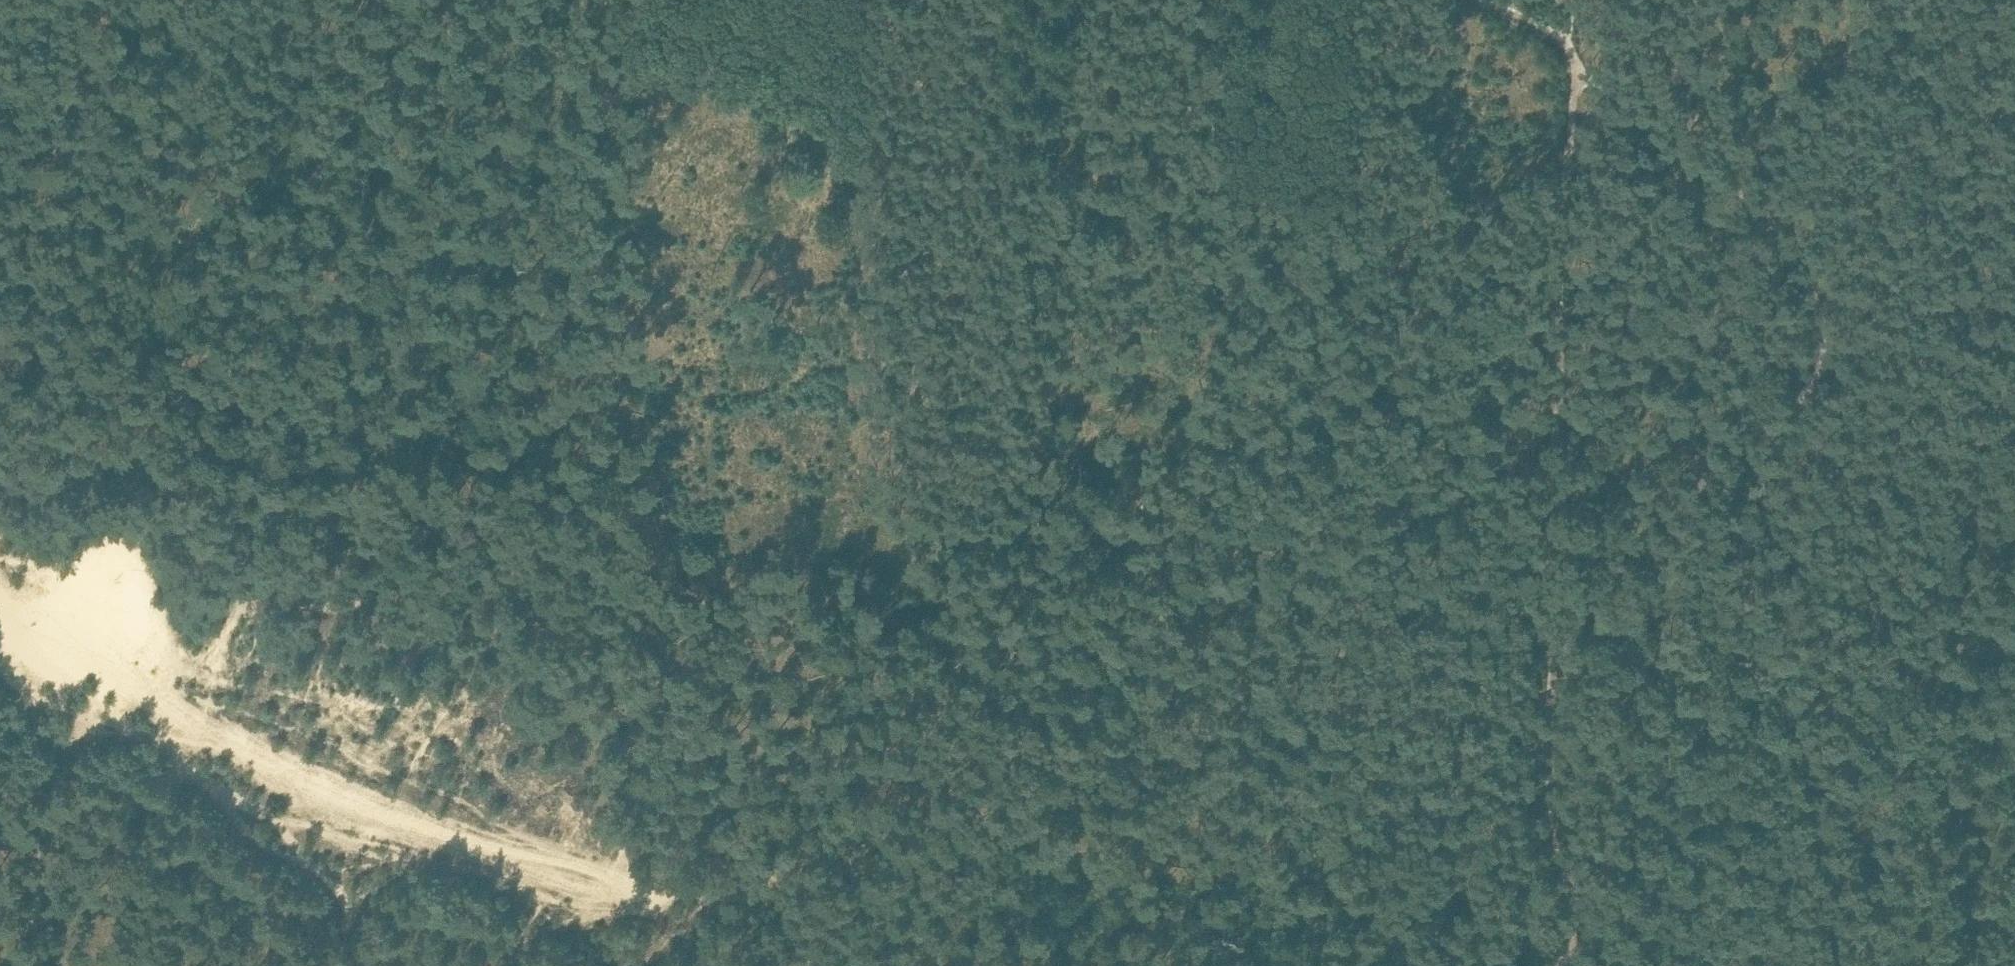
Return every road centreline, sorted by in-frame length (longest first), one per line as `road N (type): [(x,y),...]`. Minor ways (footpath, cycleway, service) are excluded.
road 1 (track): [(377,965),(368,804),(304,780),(0,574)]

